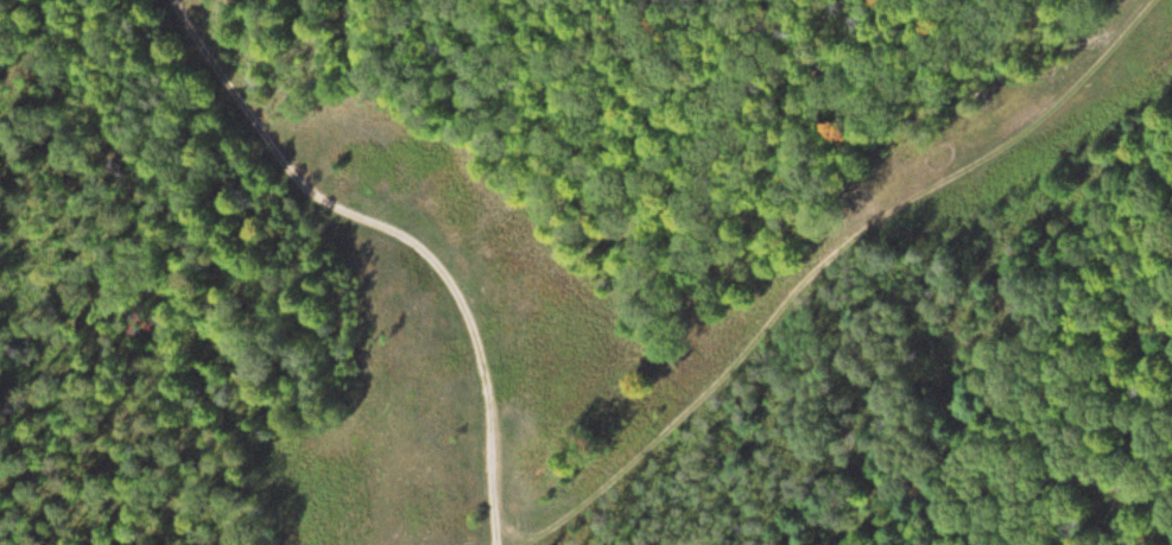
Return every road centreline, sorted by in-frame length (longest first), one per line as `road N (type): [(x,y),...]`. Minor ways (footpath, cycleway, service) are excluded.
road 1 (track): [(498,544),(492,405),(456,293),(401,233),(312,194),(179,0)]

